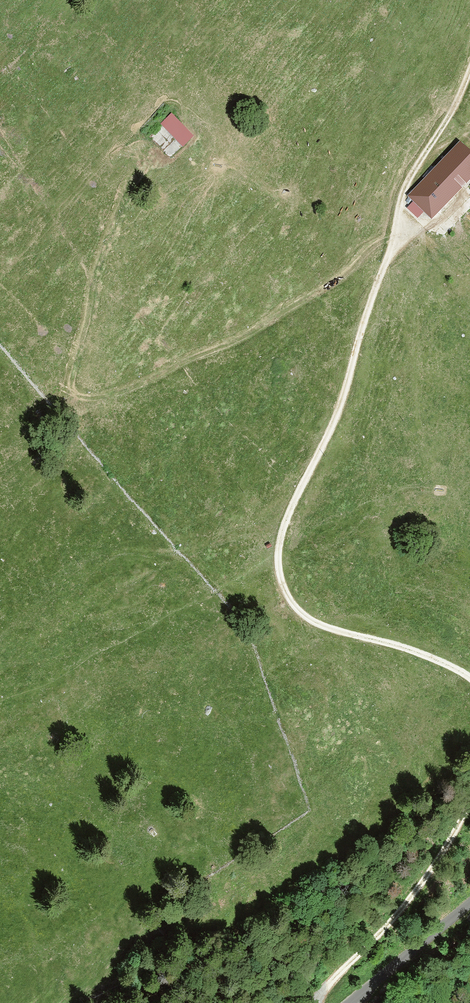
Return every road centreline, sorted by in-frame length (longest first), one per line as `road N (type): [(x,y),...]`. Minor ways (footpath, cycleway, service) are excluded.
road 1 (track): [(469,677),(395,643),(317,625),(281,583),(277,547),(342,391),(369,297)]
road 2 (track): [(319,1002),(402,912),(469,807)]
road 3 (track): [(469,76),(404,192),(369,297)]
road 4 (unclassified): [(469,903),(349,1002)]

